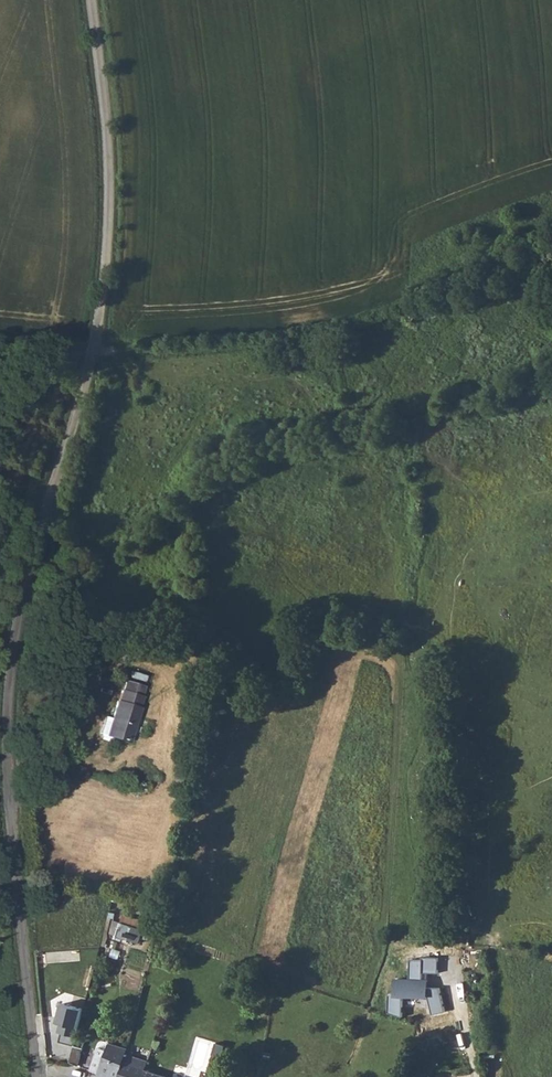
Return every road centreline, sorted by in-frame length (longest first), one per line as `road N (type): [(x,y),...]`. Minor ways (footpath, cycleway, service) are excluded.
road 1 (unclassified): [(39,1076),(7,712),(14,625),(96,357),(112,242),(94,0)]
road 2 (track): [(96,357),(272,340),(424,313)]
road 3 (track): [(474,1069),(459,962),(463,840)]

